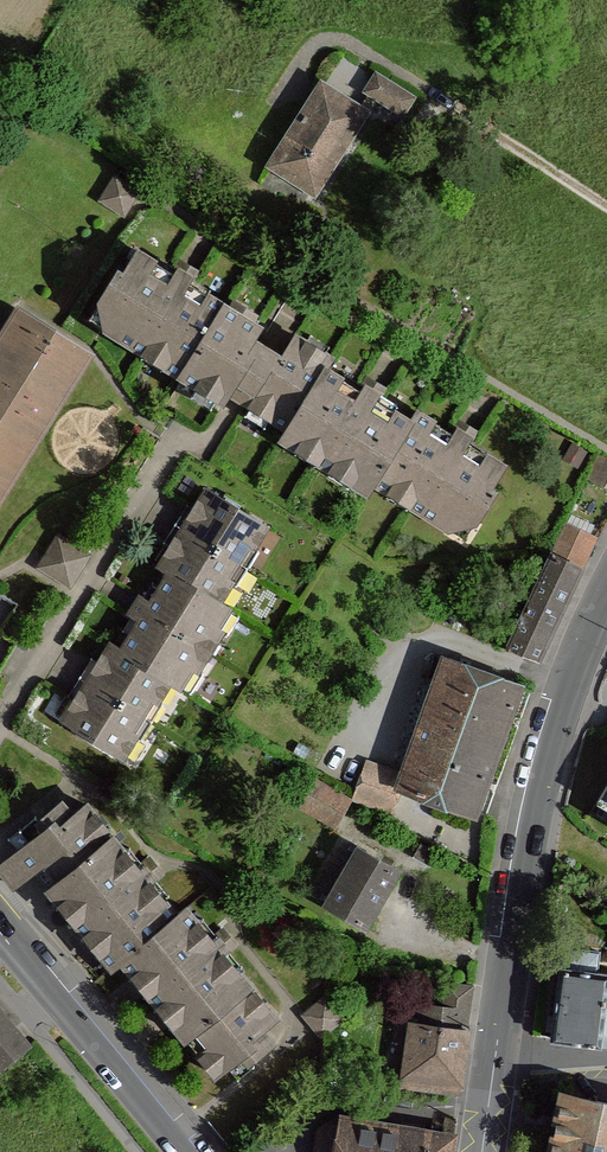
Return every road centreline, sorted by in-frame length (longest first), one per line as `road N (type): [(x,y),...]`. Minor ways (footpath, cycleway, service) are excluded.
road 1 (secondary): [(606,597),(545,763),(497,1054)]
road 2 (tertiary): [(184,1151),(0,929)]

